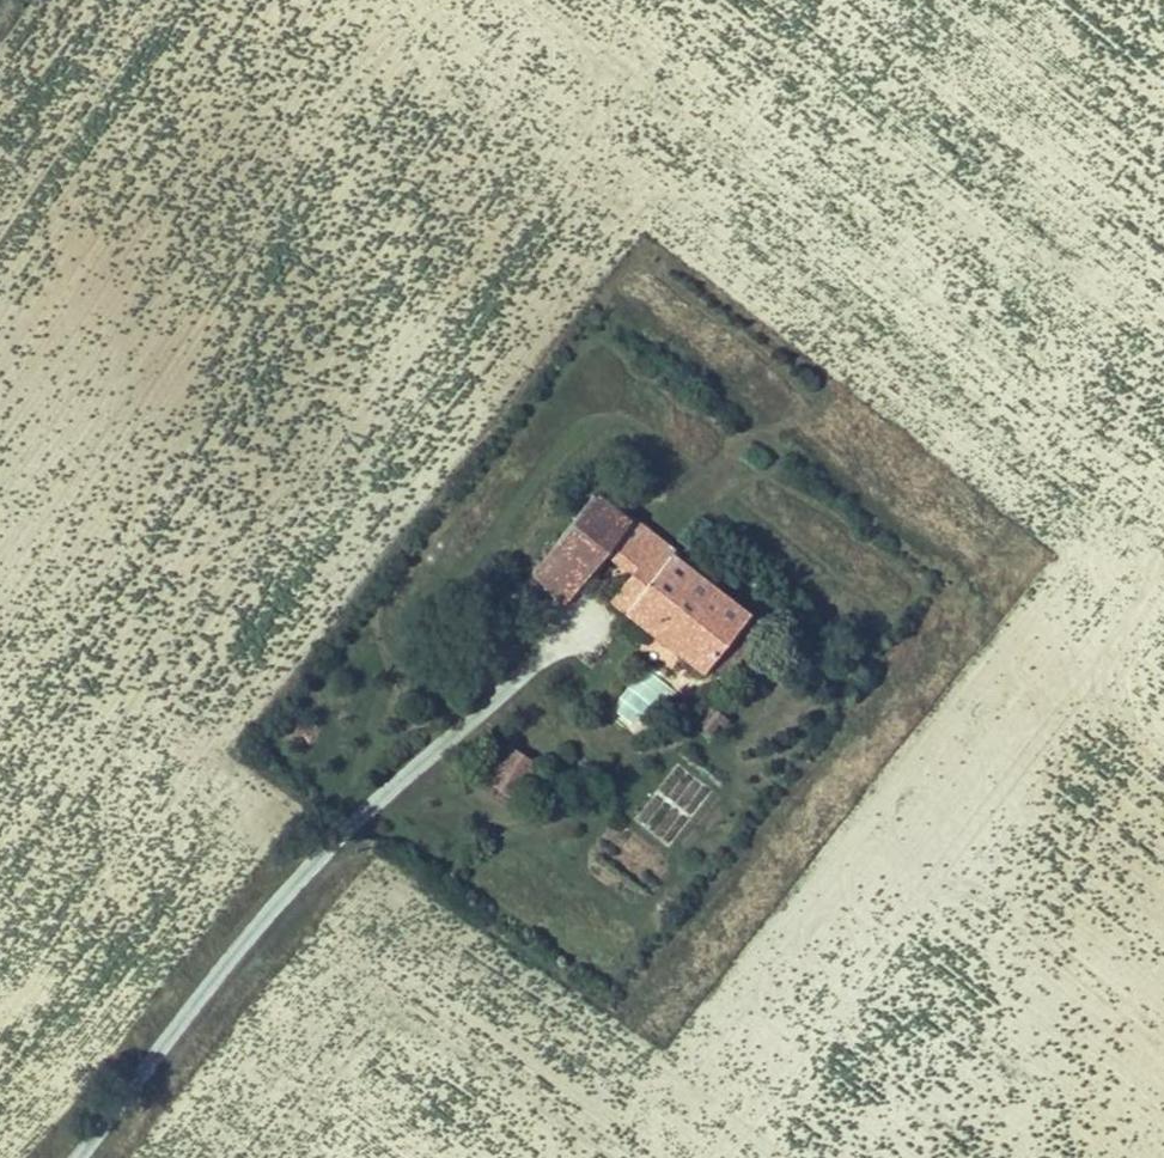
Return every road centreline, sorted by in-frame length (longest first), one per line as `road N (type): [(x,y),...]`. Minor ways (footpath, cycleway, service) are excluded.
road 1 (track): [(106,1157),(373,858),(487,783)]

